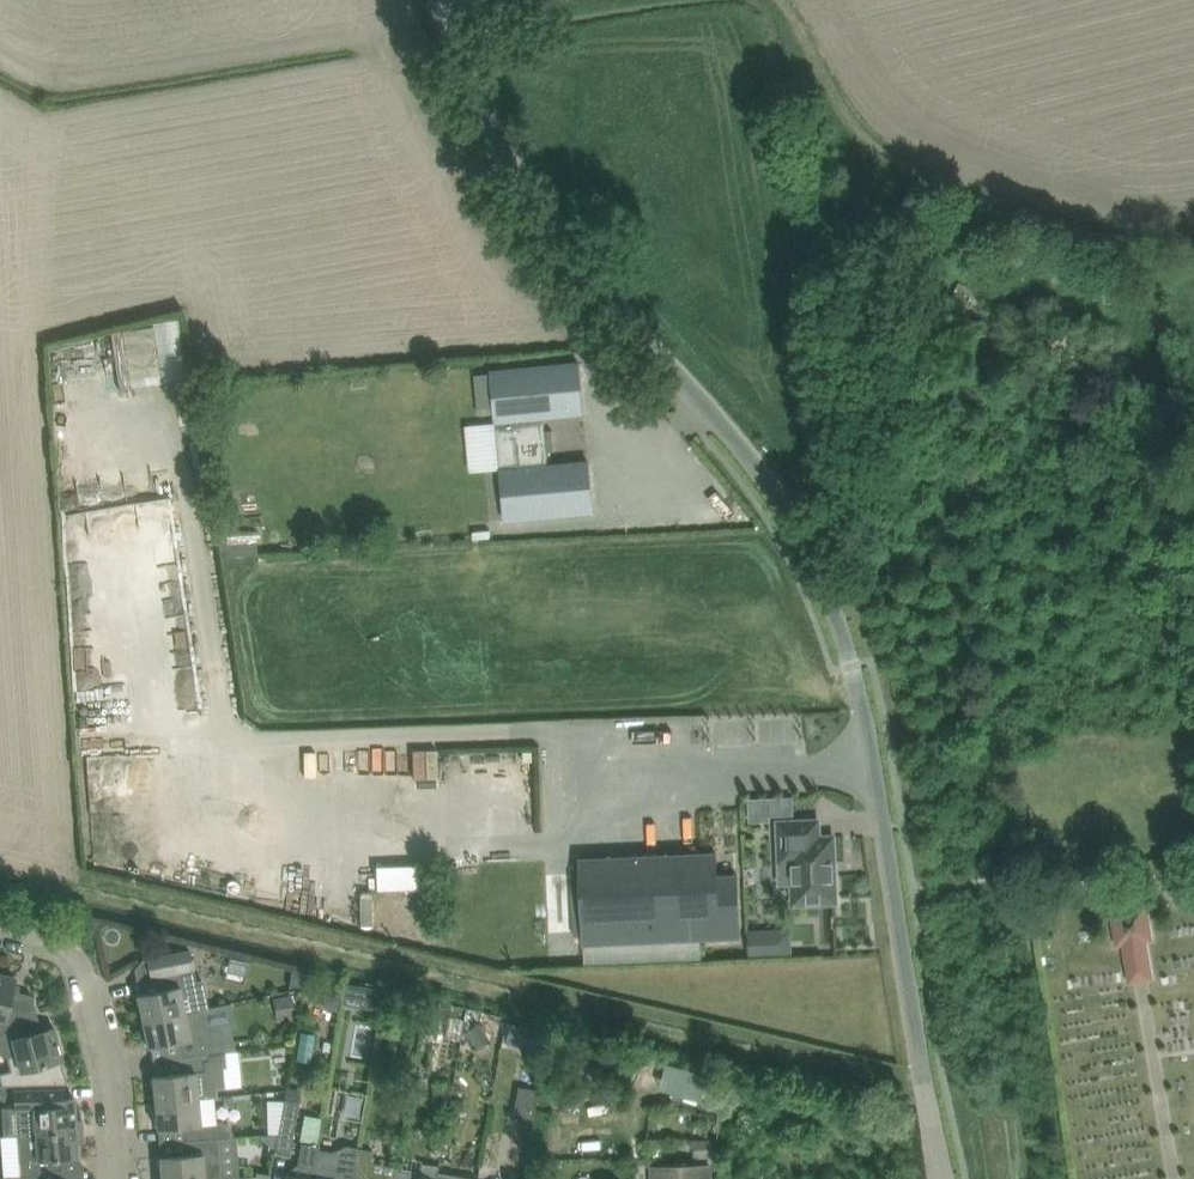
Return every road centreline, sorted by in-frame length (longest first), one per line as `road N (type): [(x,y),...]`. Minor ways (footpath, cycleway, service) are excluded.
road 1 (unclassified): [(942,1178),(843,628),(759,463),(531,211),(435,0)]
road 2 (track): [(779,0),(871,141),(929,172),(1081,229),(1169,242),(1193,235)]
road 3 (residential): [(122,1178),(101,1032),(77,962),(53,945),(0,932)]
road 4 (track): [(445,28),(590,0)]

